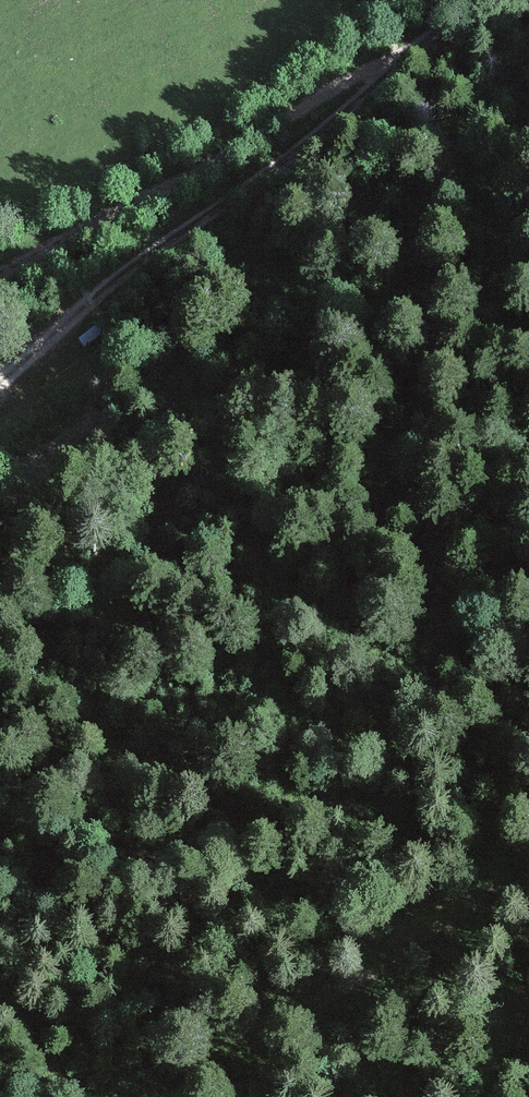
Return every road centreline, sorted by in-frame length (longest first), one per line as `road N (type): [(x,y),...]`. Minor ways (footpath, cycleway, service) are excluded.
road 1 (track): [(476,0),(106,280),(0,384)]
road 2 (track): [(412,51),(0,270)]
road 3 (track): [(528,917),(353,1043),(258,1096)]
road 4 (track): [(0,927),(197,957)]

